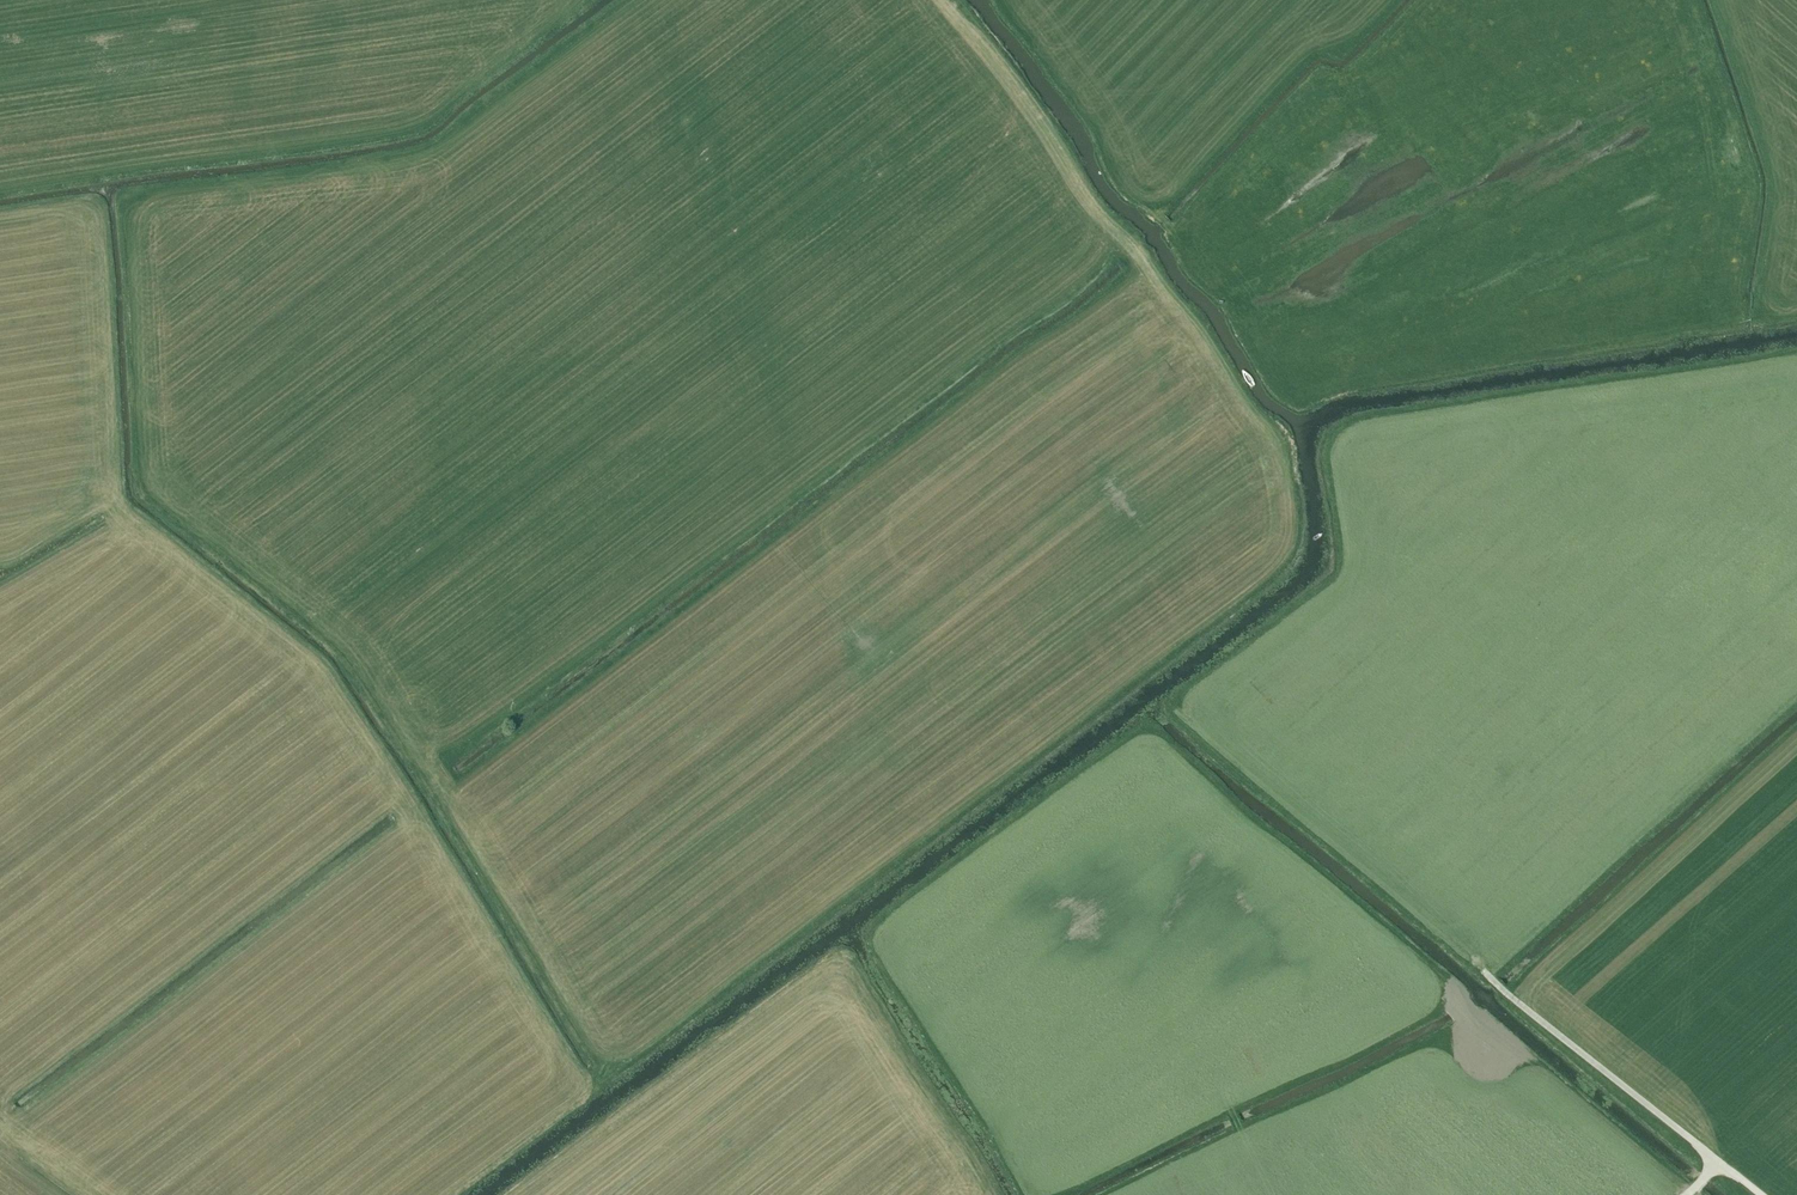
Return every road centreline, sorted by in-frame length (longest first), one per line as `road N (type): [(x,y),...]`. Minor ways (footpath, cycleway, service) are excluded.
road 1 (track): [(1760,1194),(1484,973)]

